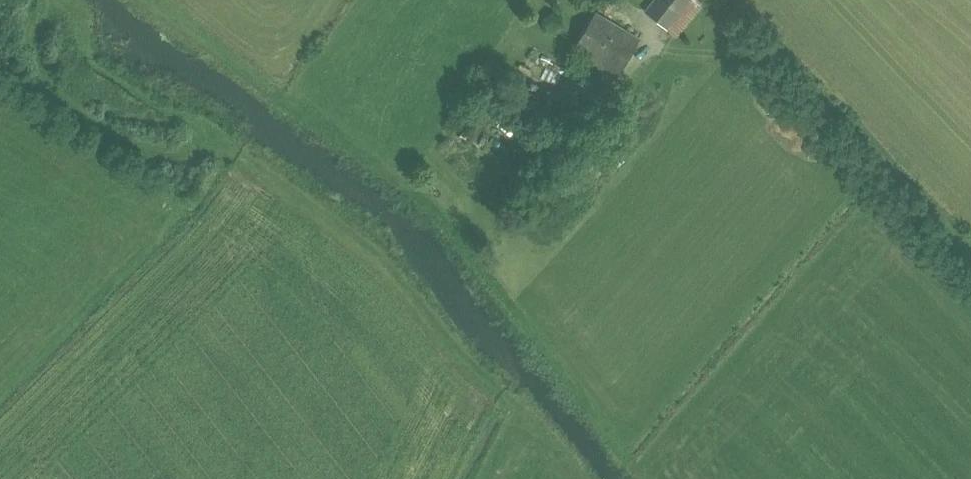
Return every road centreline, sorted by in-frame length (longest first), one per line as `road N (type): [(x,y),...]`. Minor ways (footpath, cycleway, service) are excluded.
road 1 (track): [(680,52),(773,60),(970,254)]

